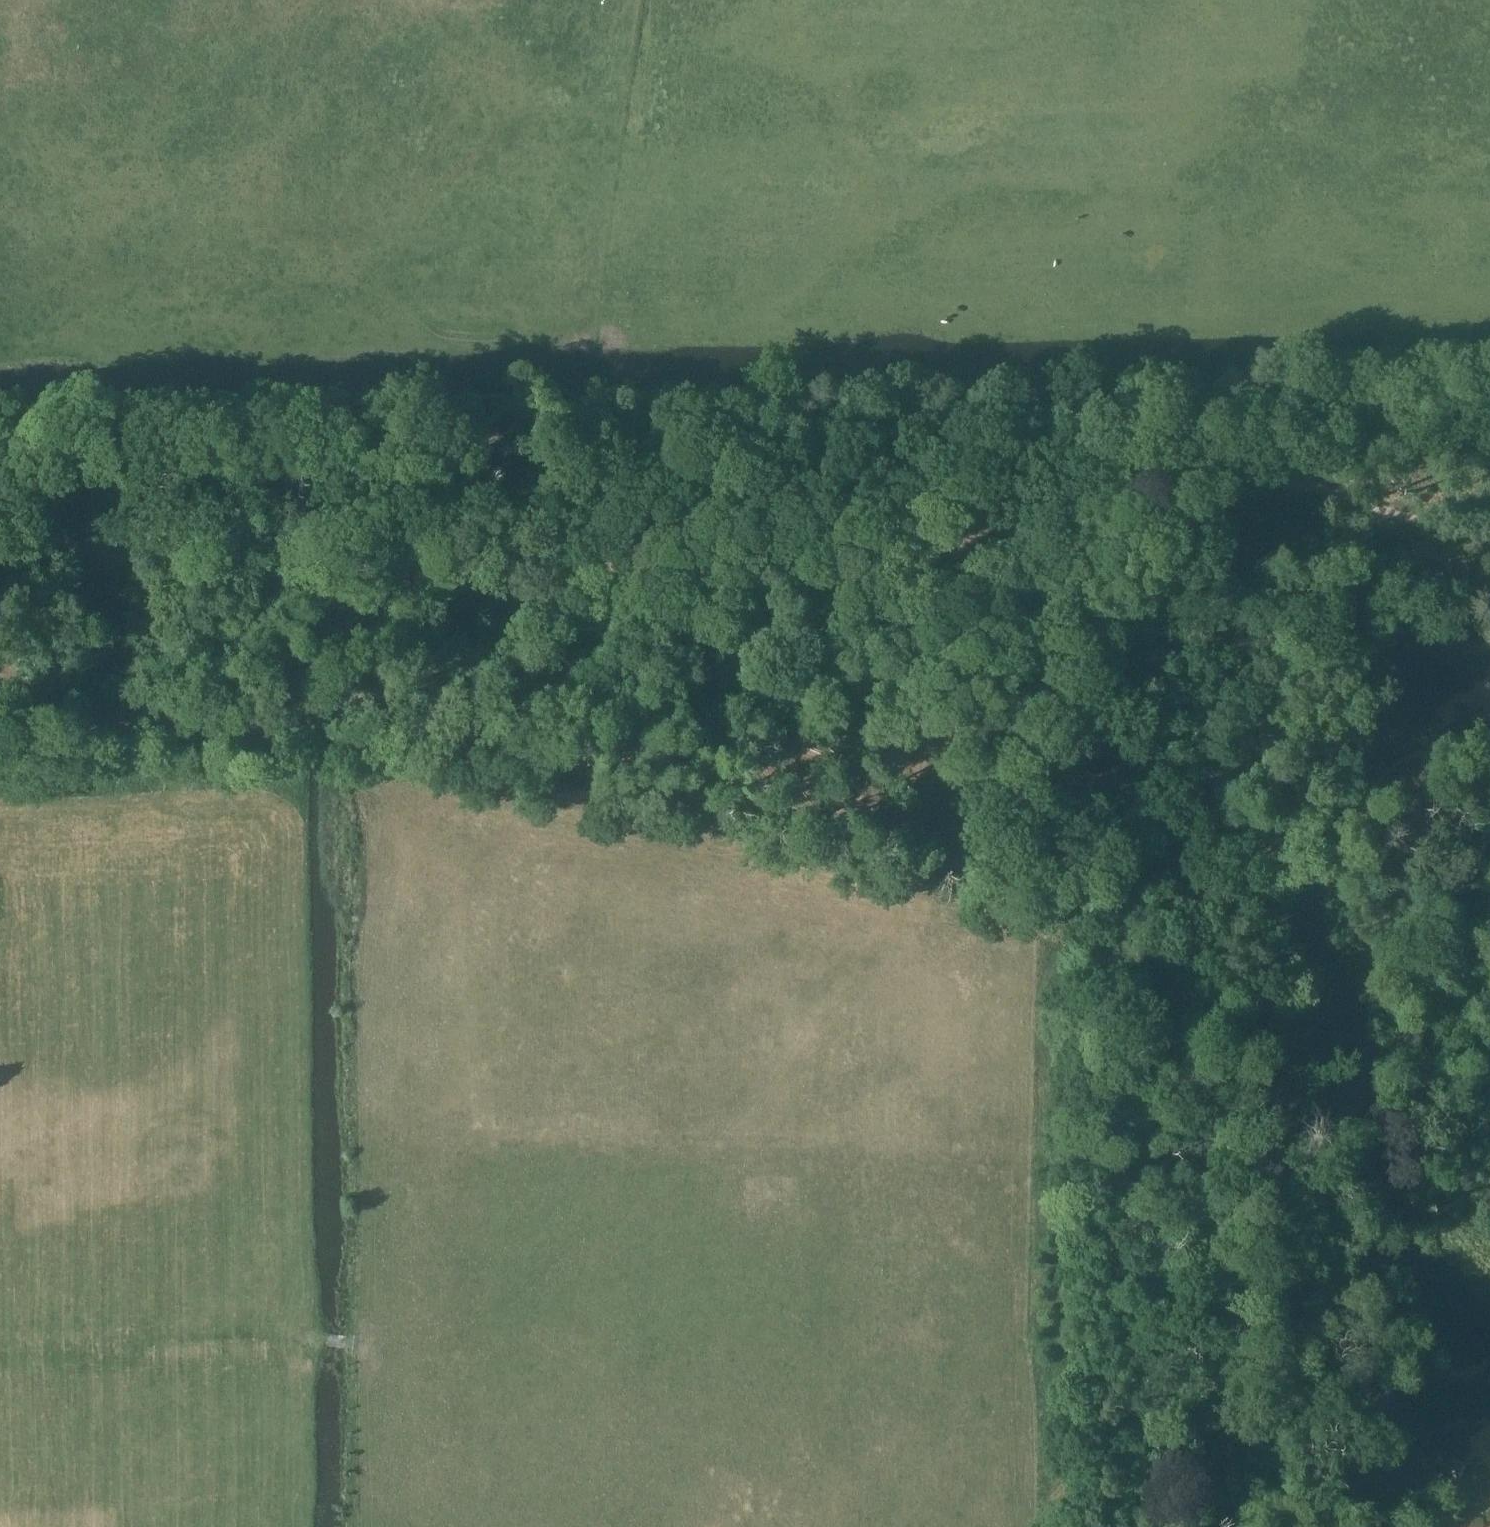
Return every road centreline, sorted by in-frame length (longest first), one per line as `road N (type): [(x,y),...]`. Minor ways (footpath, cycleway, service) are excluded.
road 1 (track): [(986,526),(1018,507),(1116,487),(1209,486),(1278,488),(1489,534)]
road 2 (track): [(909,876),(927,803),(923,664),(931,619),(948,572),(986,526)]

